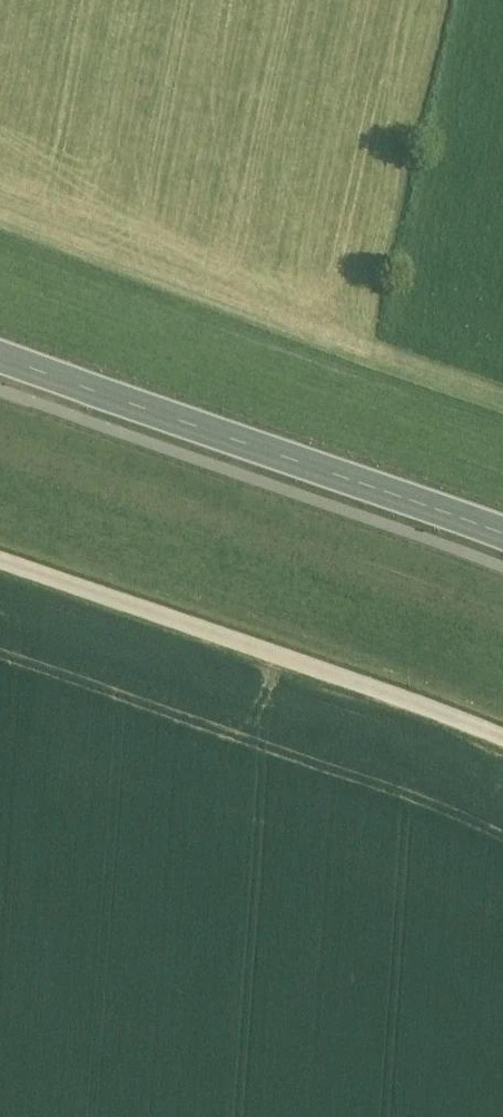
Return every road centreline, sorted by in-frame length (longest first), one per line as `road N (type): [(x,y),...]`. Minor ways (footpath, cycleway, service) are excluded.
road 1 (secondary): [(502,539),(0,360)]
road 2 (track): [(502,731),(195,624),(0,566)]

